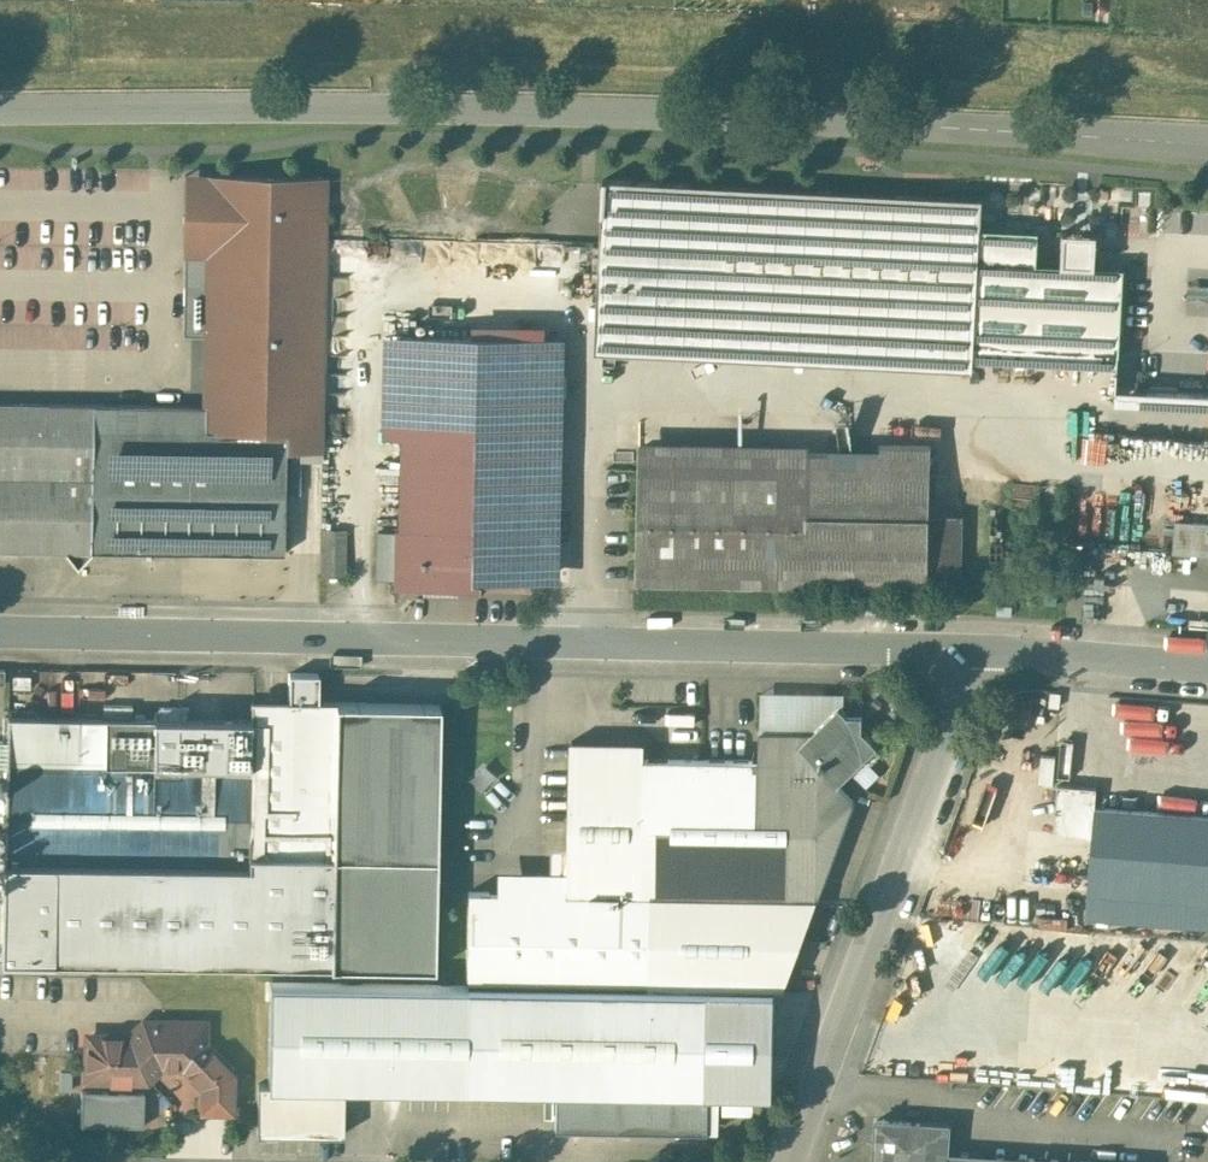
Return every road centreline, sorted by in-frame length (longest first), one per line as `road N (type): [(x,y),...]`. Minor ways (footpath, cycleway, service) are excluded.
road 1 (tertiary): [(0,109),(457,106),(1207,143)]
road 2 (residential): [(0,630),(981,648)]
road 3 (residential): [(789,1161),(981,648)]
road 4 (residential): [(981,648),(1207,664)]

